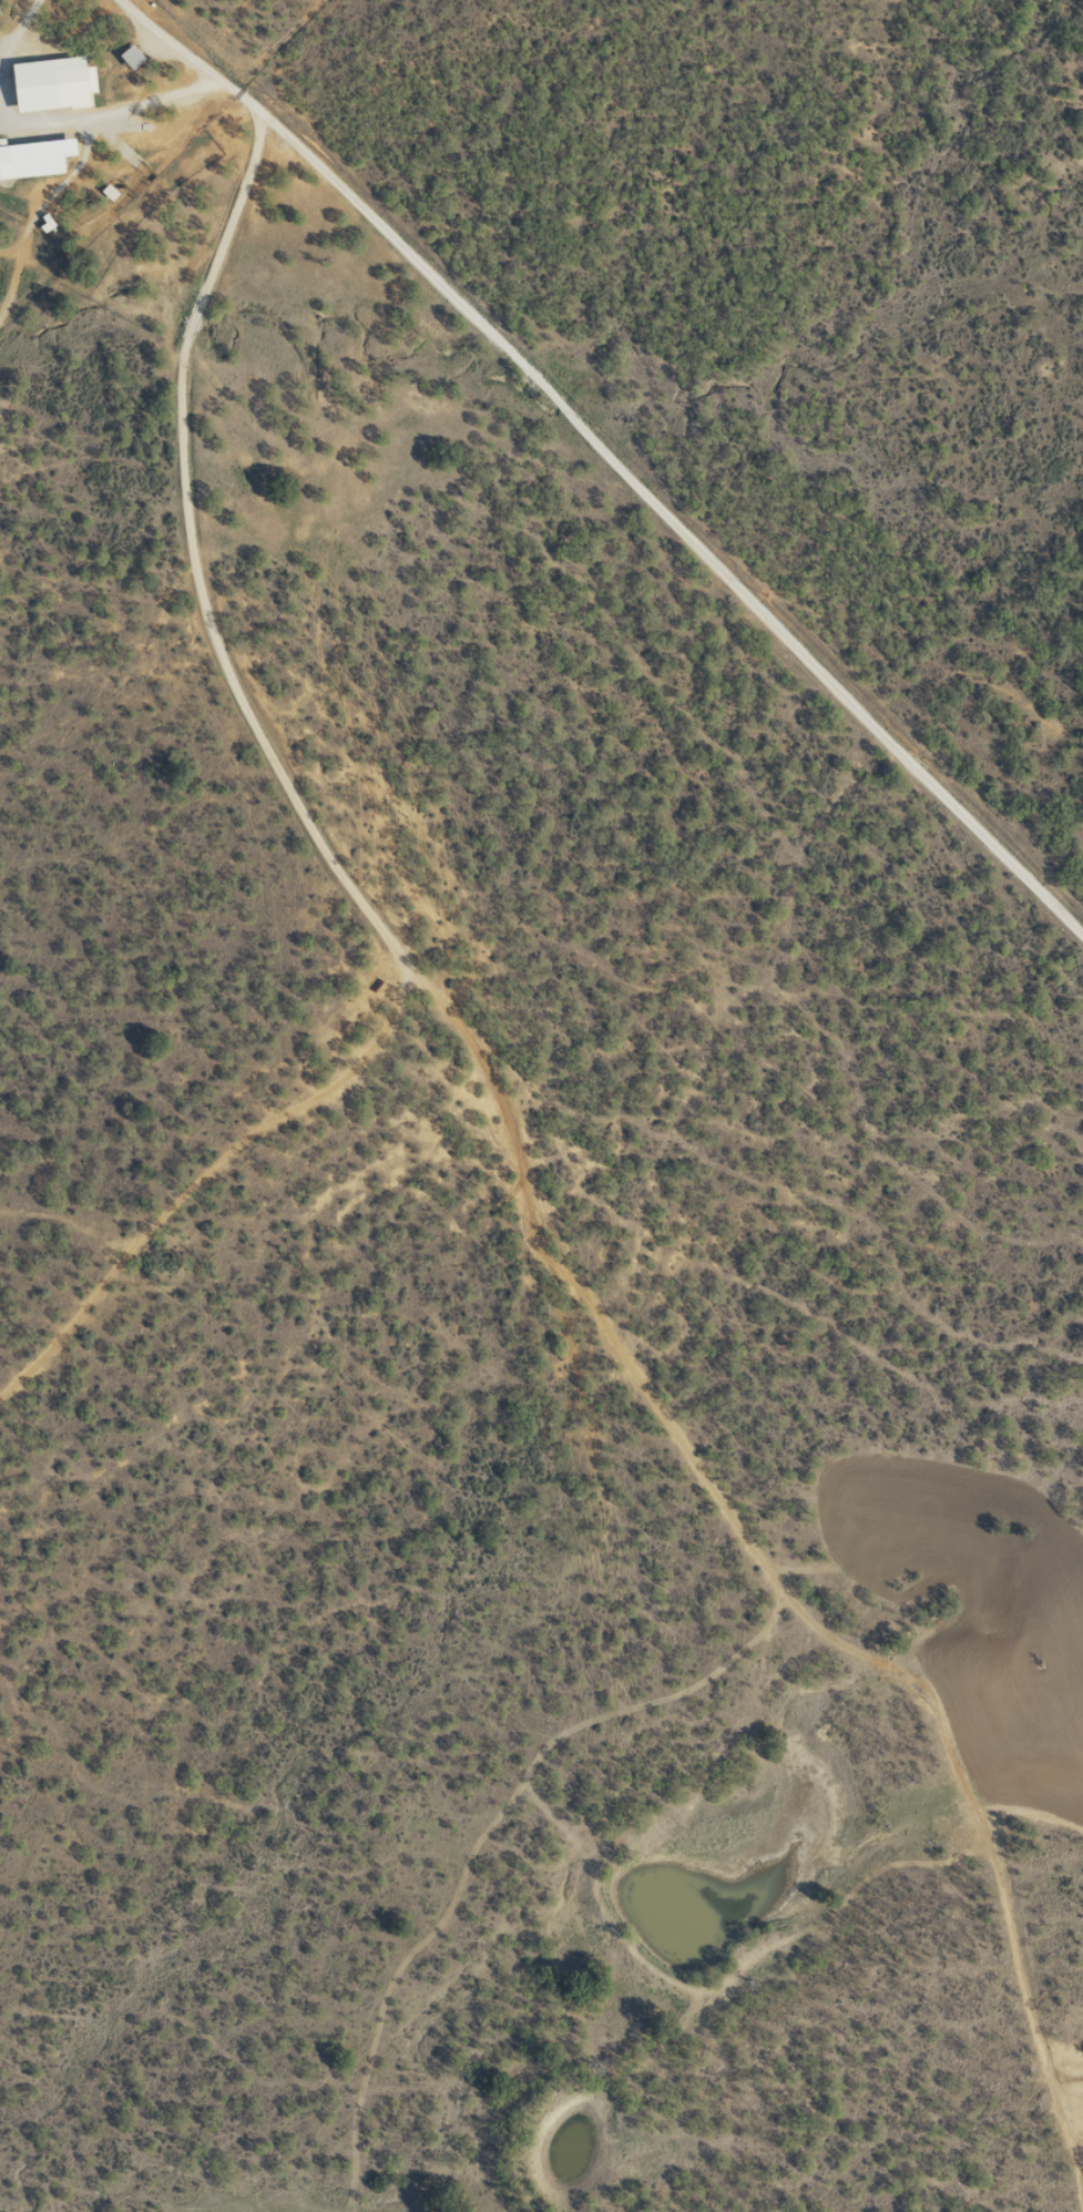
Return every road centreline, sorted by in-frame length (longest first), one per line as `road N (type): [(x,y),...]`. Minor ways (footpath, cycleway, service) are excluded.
road 1 (residential): [(1082,975),(308,205),(264,200),(176,306),(154,367),(197,573),(541,1278),(834,1663),(961,1940),(1049,2063),(1082,2147)]
road 2 (residential): [(264,200),(259,161),(84,0)]

